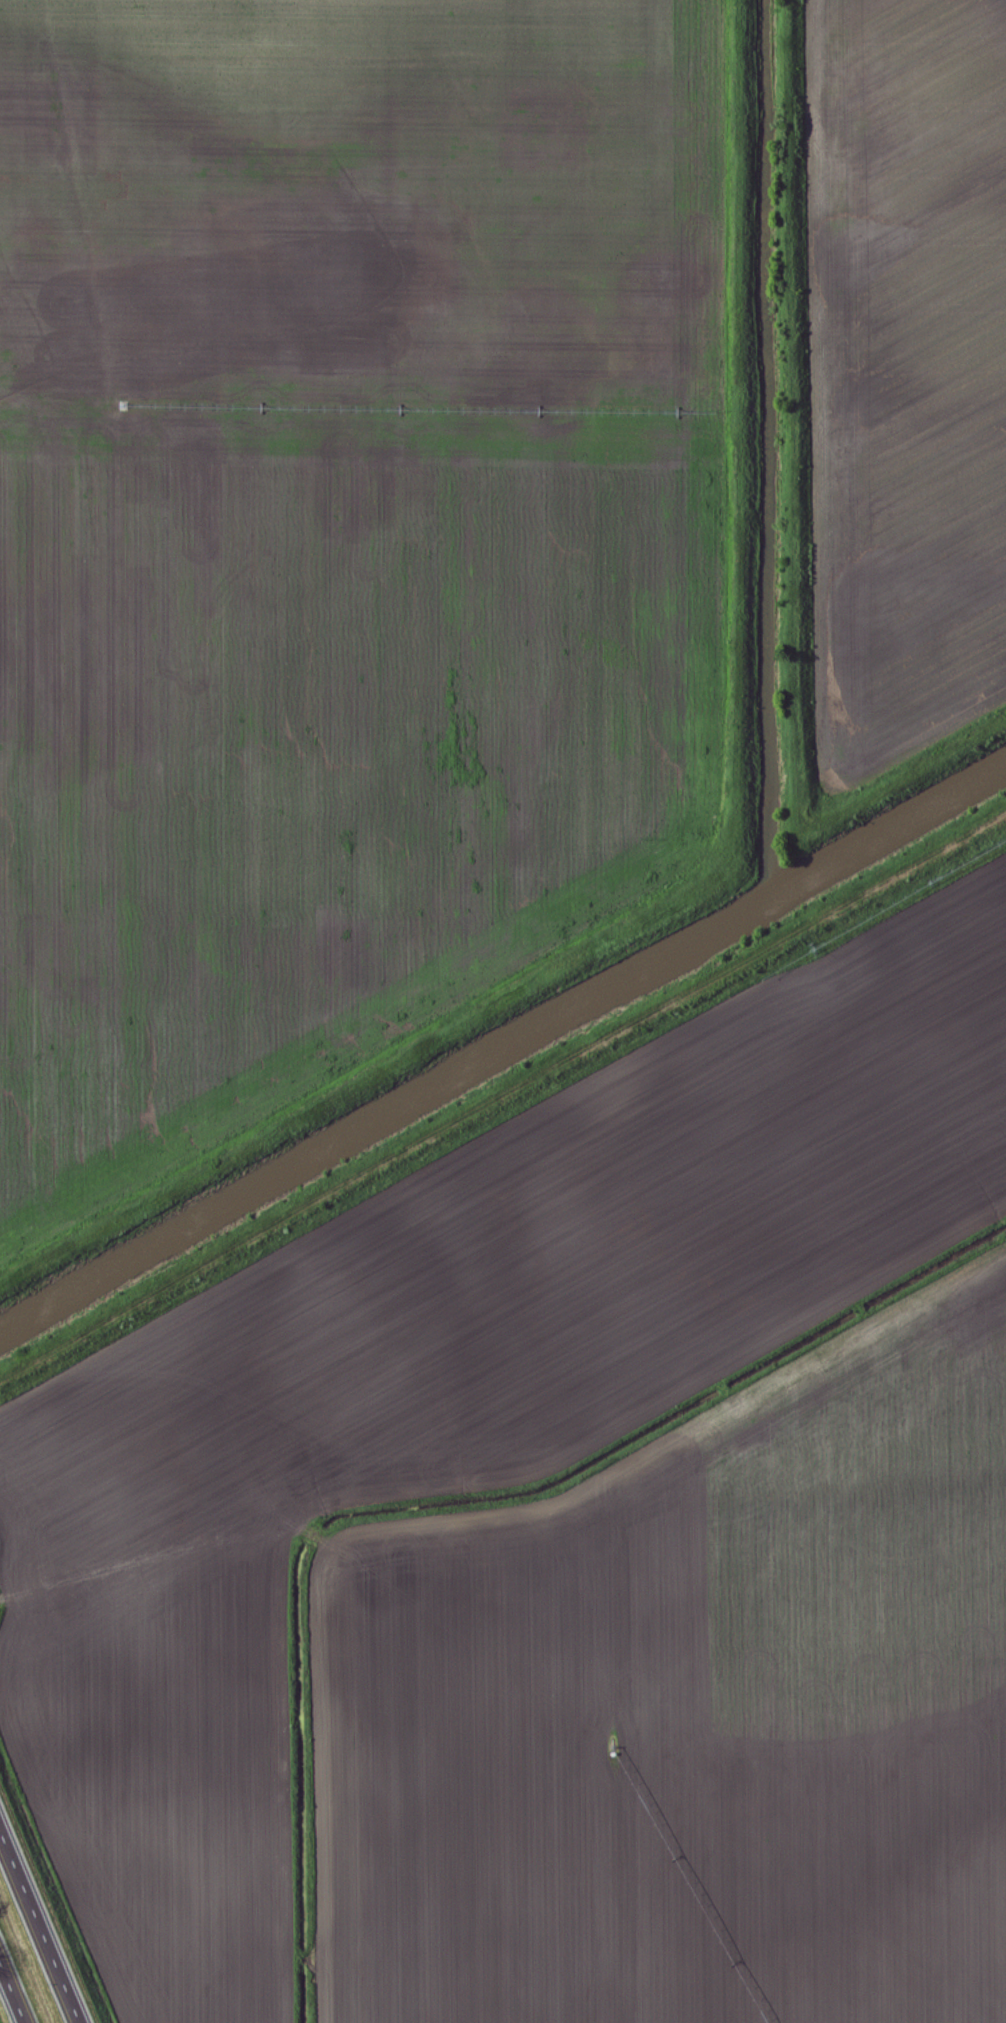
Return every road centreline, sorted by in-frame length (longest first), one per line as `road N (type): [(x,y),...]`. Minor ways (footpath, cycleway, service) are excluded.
road 1 (trunk): [(81,2022),(0,1829)]

